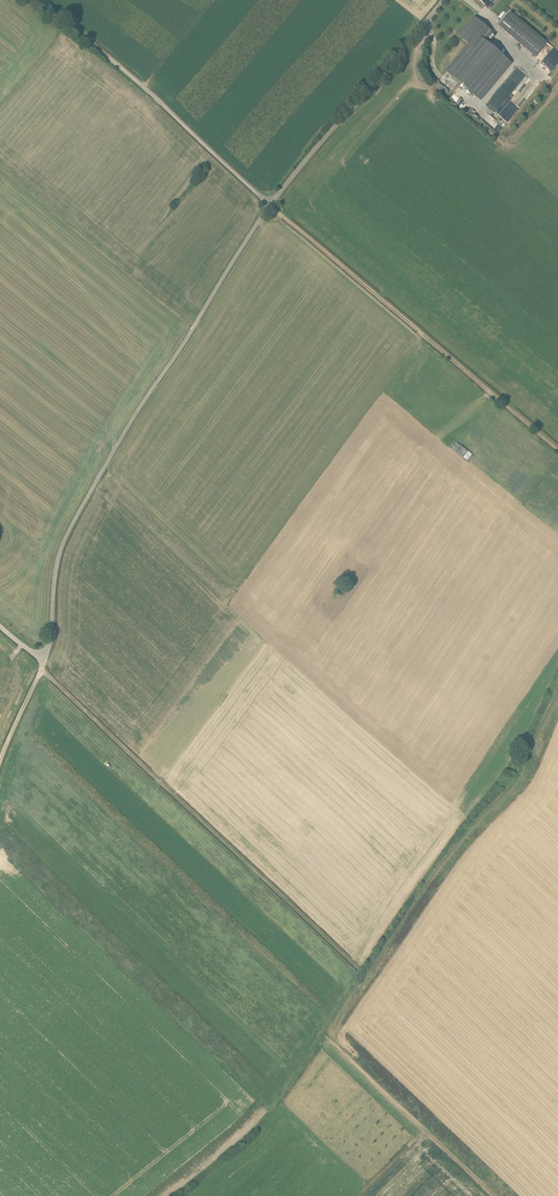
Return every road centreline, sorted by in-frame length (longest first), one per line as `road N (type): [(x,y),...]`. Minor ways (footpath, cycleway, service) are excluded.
road 1 (unclassified): [(42,651),(50,642),(58,557),(73,523),(270,205)]
road 2 (track): [(41,671),(356,966),(355,989)]
road 3 (unclassified): [(270,205),(137,81),(32,0)]
road 4 (unclassified): [(494,396),(270,205)]
road 5 (unclassified): [(270,205),(444,0)]
road 6 (track): [(0,762),(43,668),(42,651)]

